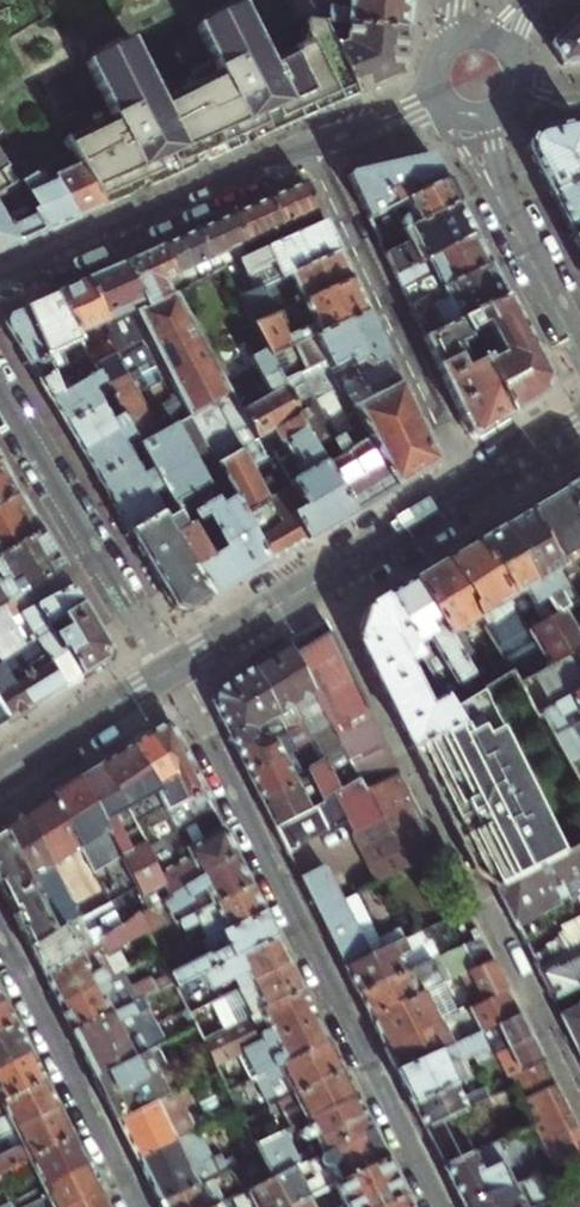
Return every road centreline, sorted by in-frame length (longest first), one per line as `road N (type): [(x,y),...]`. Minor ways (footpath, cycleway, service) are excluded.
road 1 (residential): [(170,672),(438,1206)]
road 2 (residential): [(475,488),(313,148)]
road 3 (tertiary): [(170,672),(475,488)]
road 4 (residential): [(313,148),(0,284)]
road 5 (residential): [(170,672),(0,392)]
road 6 (residential): [(0,943),(134,1206)]
road 7 (residential): [(579,341),(502,185),(490,118)]
road 8 (residential): [(579,1113),(473,899)]
road 9 (tertiary): [(0,777),(170,672)]
road 10 (residential): [(442,99),(313,148)]
road 11 (tertiary): [(475,488),(579,425)]

